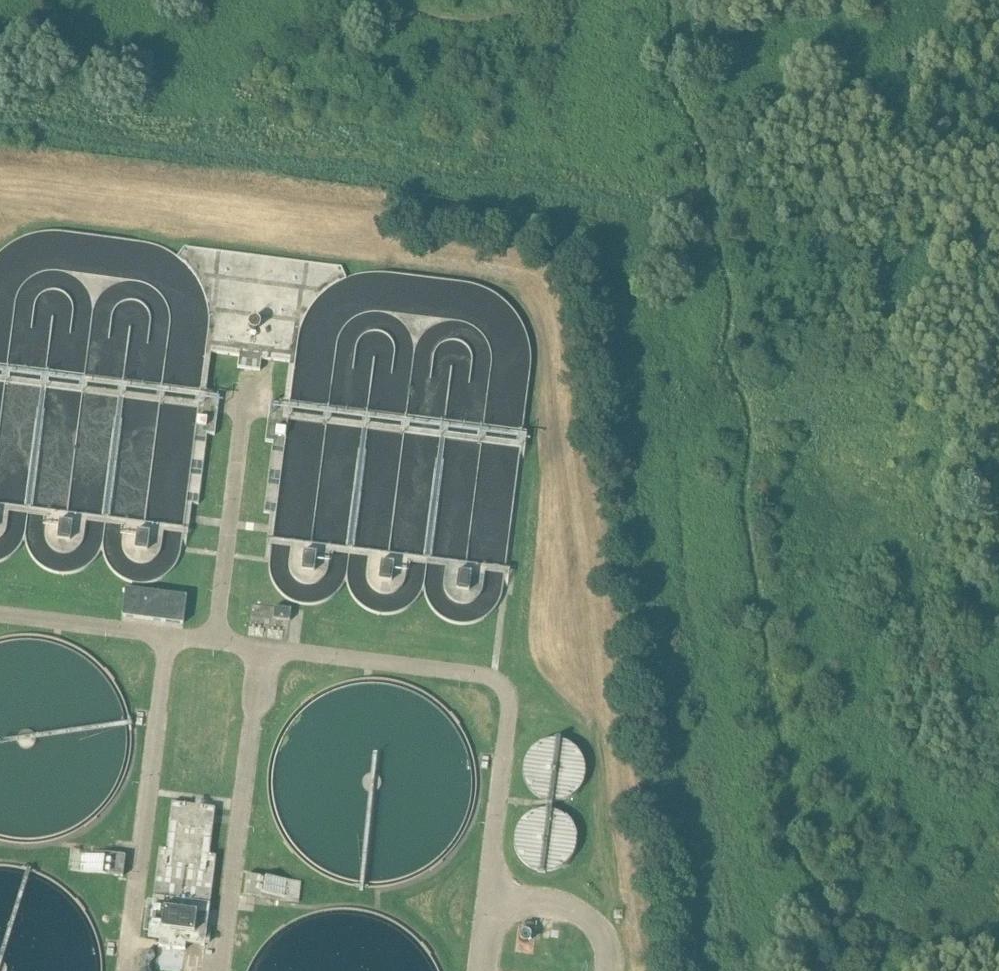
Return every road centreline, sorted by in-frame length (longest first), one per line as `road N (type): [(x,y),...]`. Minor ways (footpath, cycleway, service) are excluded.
road 1 (track): [(542,0),(501,18),(461,22),(395,0)]

